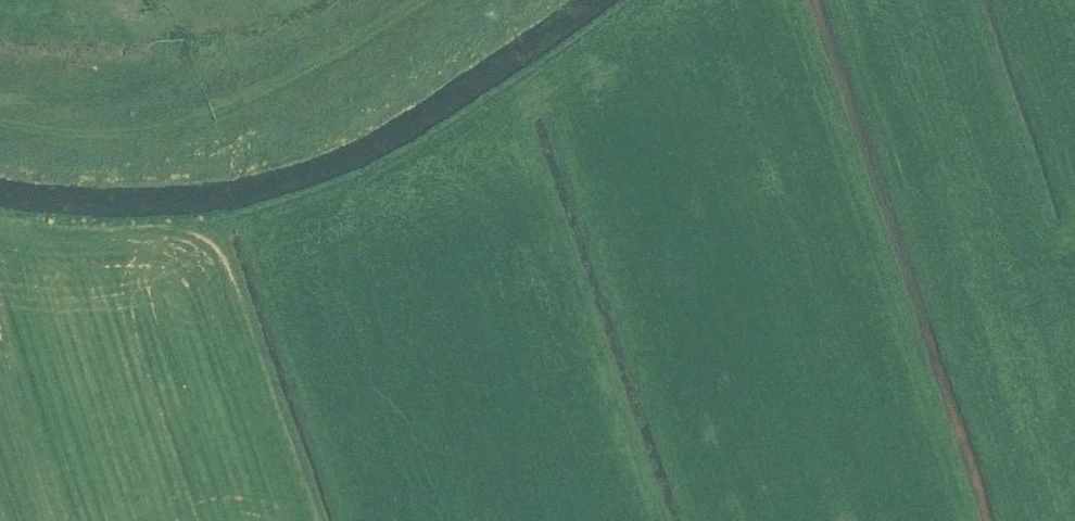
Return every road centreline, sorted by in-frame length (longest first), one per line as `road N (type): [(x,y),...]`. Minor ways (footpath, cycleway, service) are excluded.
road 1 (track): [(0,123),(54,137),(139,131),(234,112),(364,48),(436,0)]

